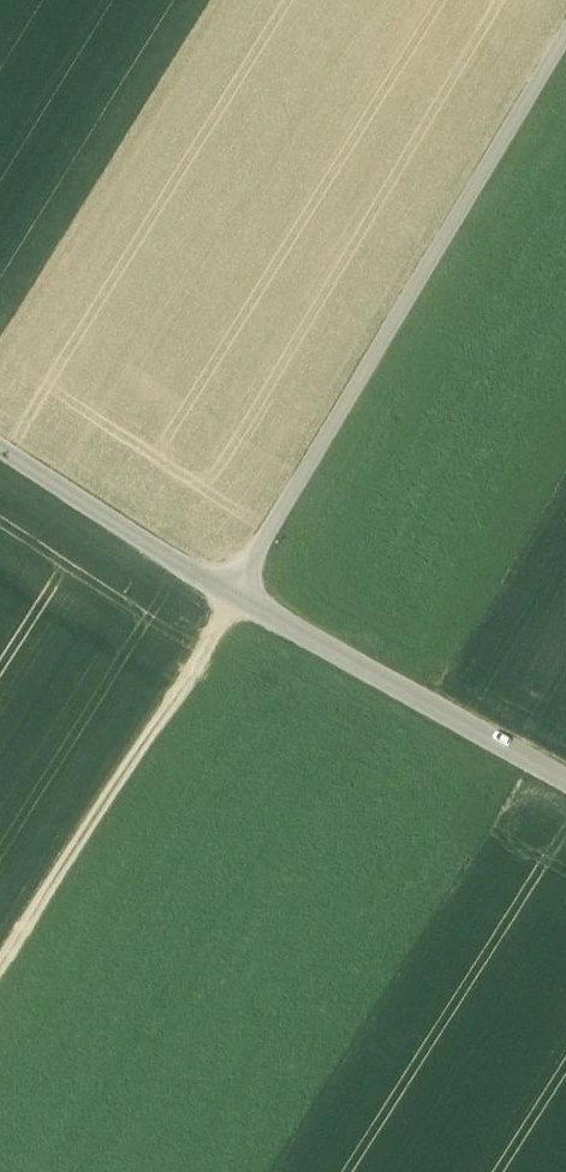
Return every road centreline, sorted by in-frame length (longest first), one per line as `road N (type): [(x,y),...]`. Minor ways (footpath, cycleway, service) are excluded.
road 1 (unclassified): [(0,446),(231,596),(565,781)]
road 2 (track): [(565,32),(231,596)]
road 3 (track): [(0,959),(231,596)]

